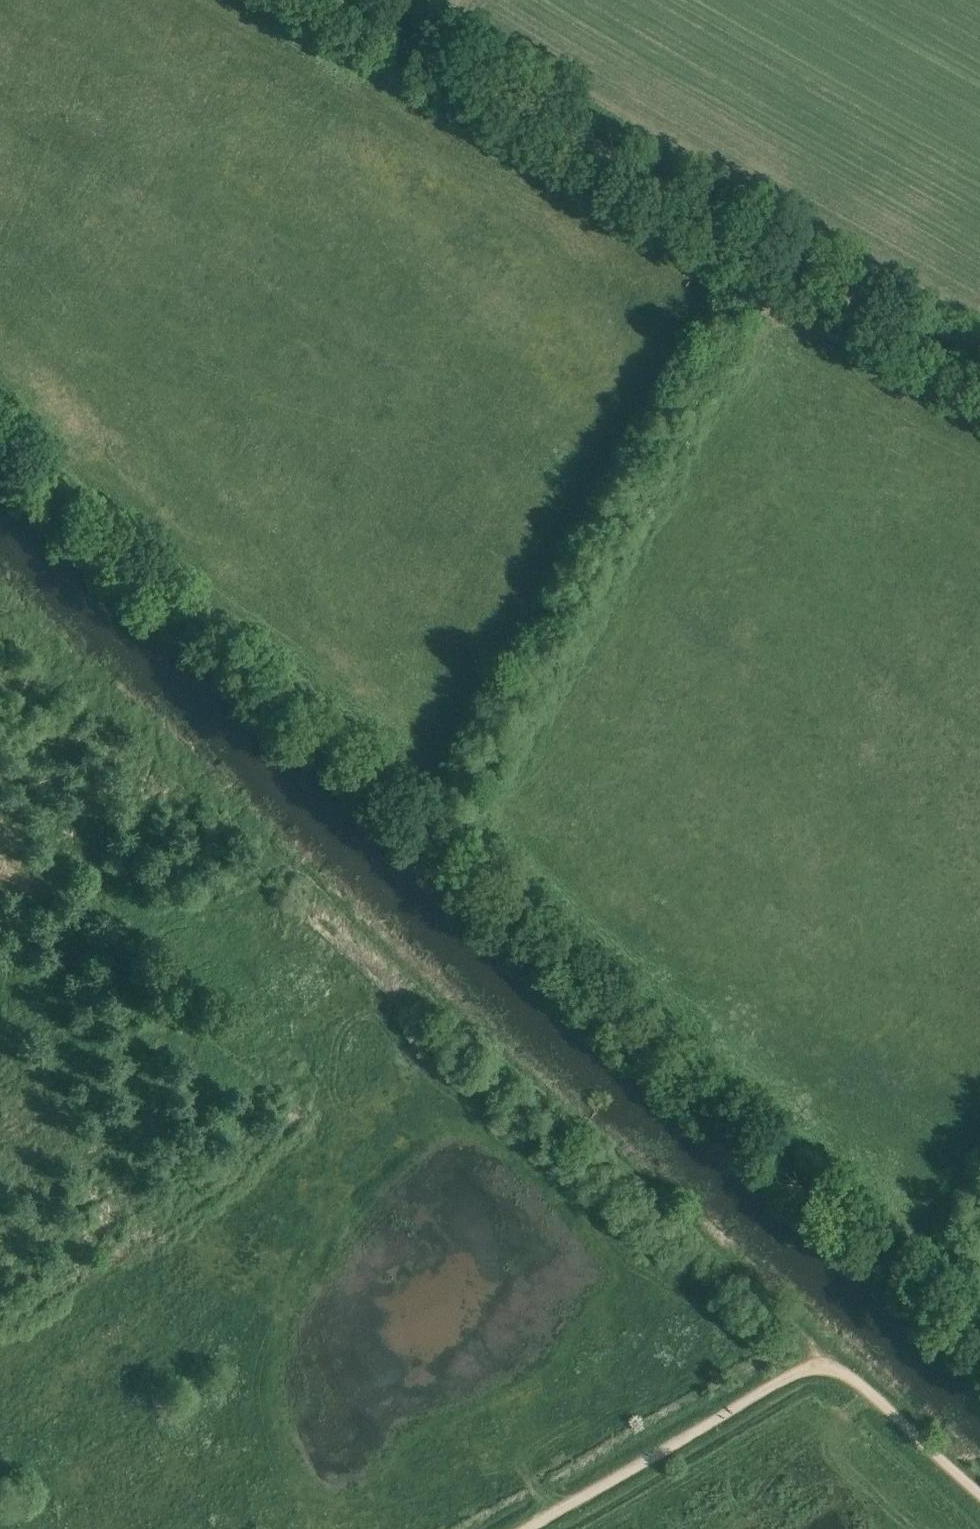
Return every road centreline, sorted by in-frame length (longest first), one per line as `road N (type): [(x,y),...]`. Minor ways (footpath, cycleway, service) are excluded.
road 1 (track): [(338,0),(979,374)]
road 2 (track): [(832,1356),(396,954)]
road 3 (track): [(832,1356),(530,1528)]
road 4 (track): [(979,1491),(832,1356)]

